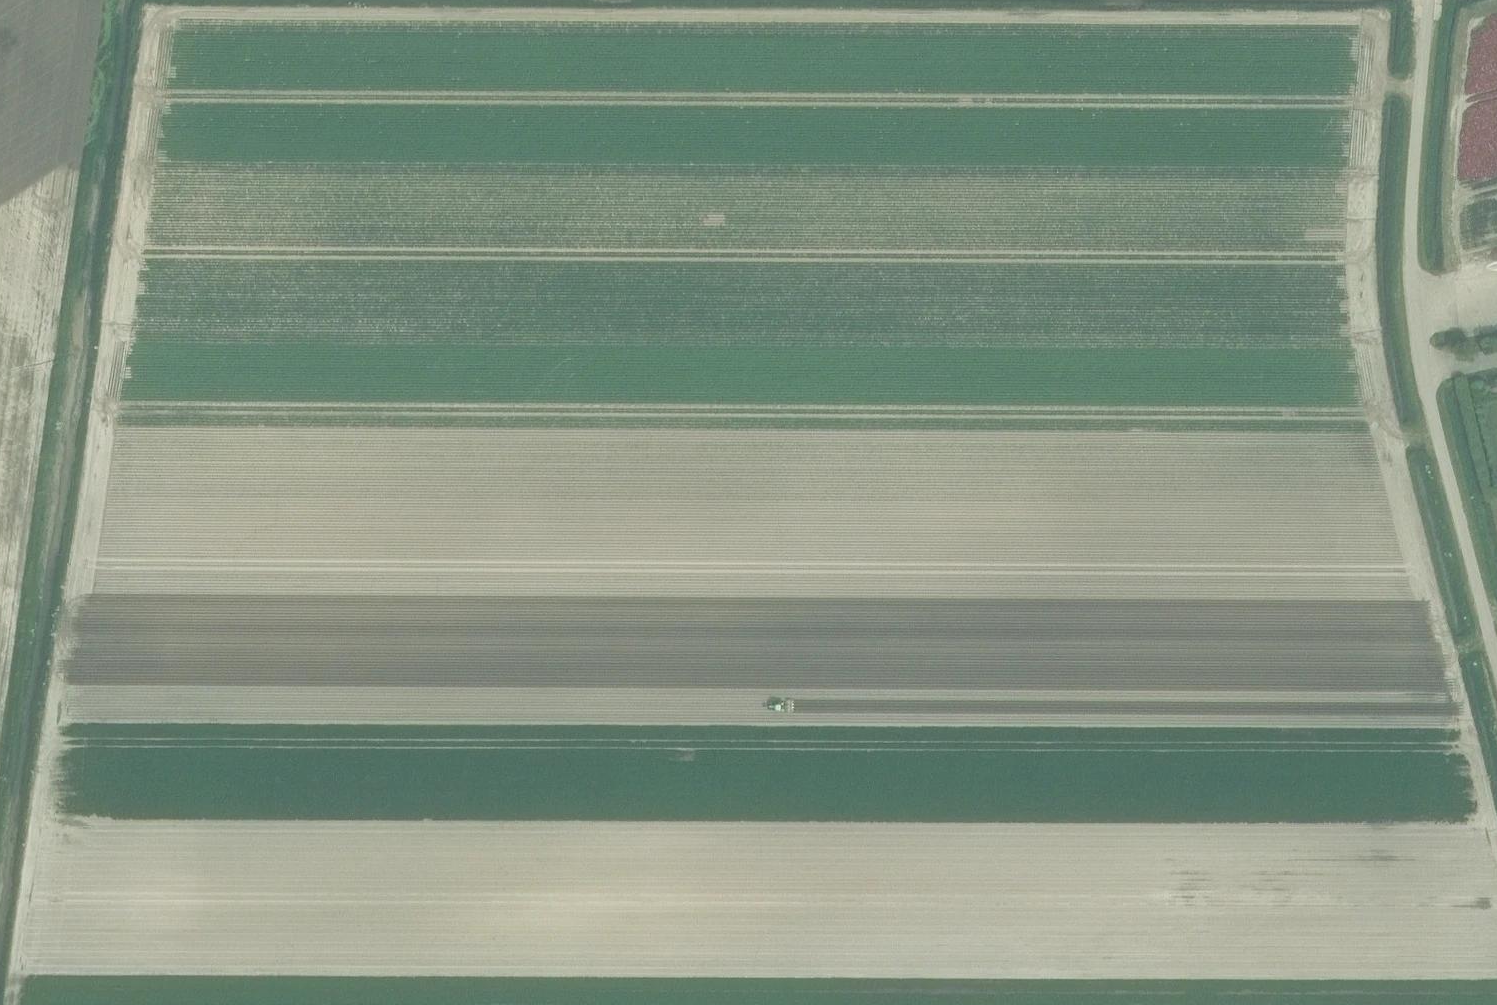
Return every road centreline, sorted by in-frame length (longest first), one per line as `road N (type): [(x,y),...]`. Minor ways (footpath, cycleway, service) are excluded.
road 1 (unclassified): [(1496,665),(1432,410),(1418,307),(1411,213),(1428,0)]

